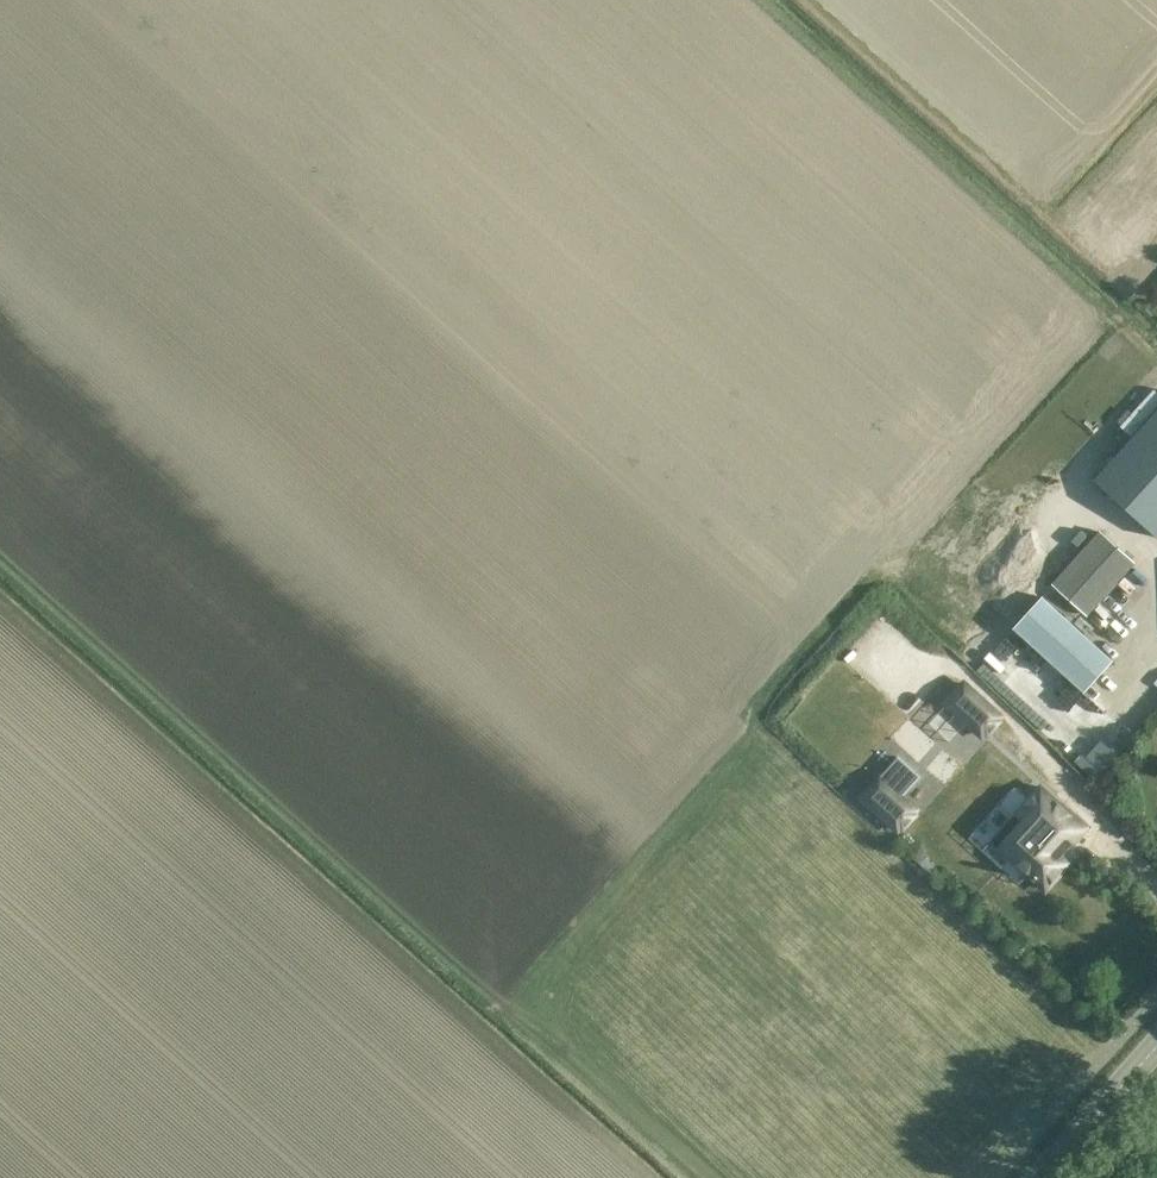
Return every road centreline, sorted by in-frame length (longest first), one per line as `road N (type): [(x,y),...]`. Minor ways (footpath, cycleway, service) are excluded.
road 1 (tertiary): [(1039,1177),(1156,1046)]

